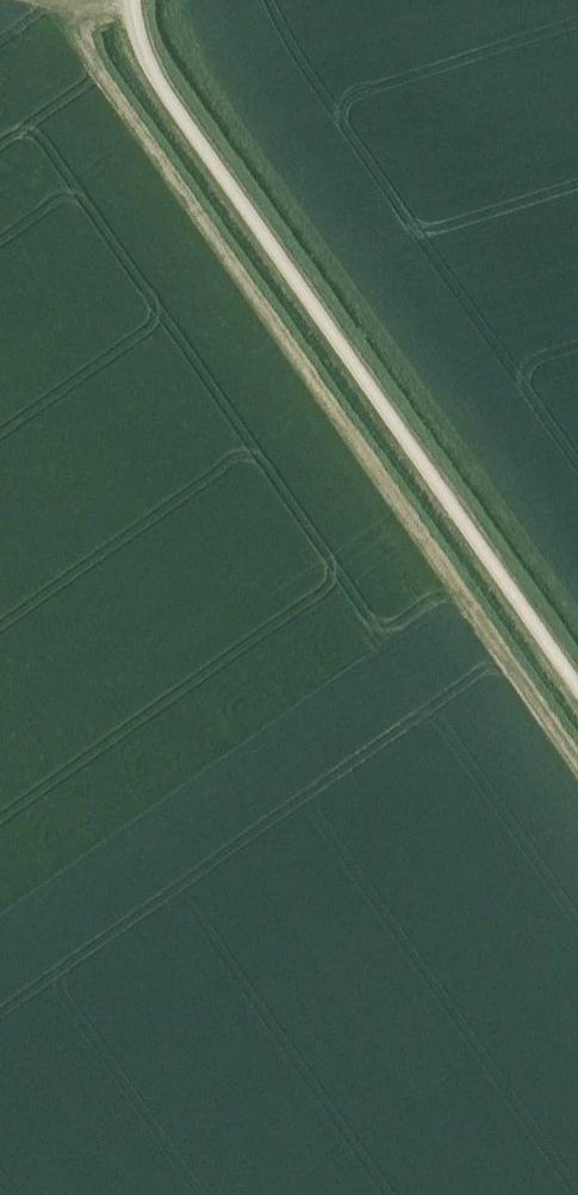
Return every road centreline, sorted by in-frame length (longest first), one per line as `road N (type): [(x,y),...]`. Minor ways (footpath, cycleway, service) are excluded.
road 1 (unclassified): [(577,696),(139,78),(134,0)]

